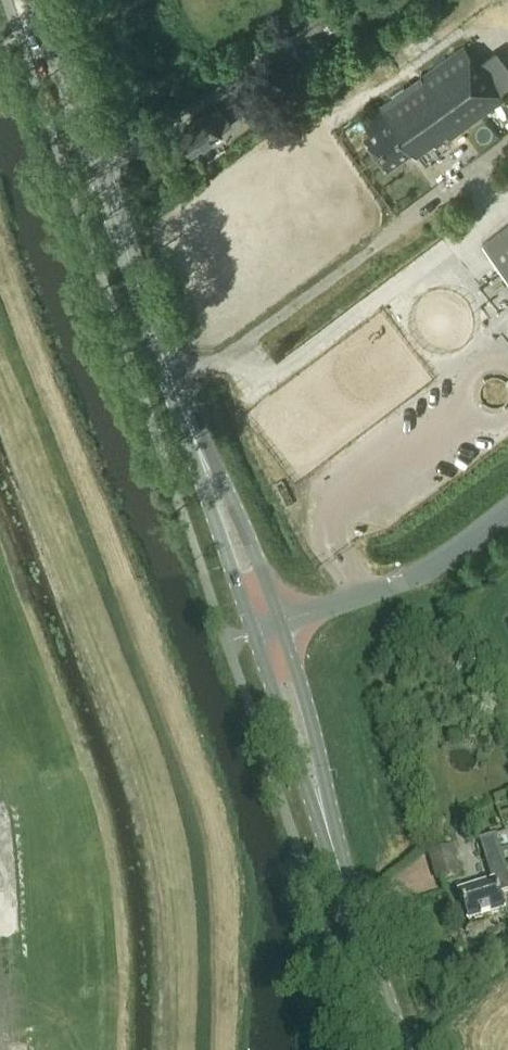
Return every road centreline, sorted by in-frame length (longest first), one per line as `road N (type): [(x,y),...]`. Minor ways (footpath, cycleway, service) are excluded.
road 1 (secondary): [(267,626),(168,371),(41,0)]
road 2 (secondary): [(403,1049),(267,626)]
road 3 (unclassified): [(267,626),(435,568),(507,513)]

